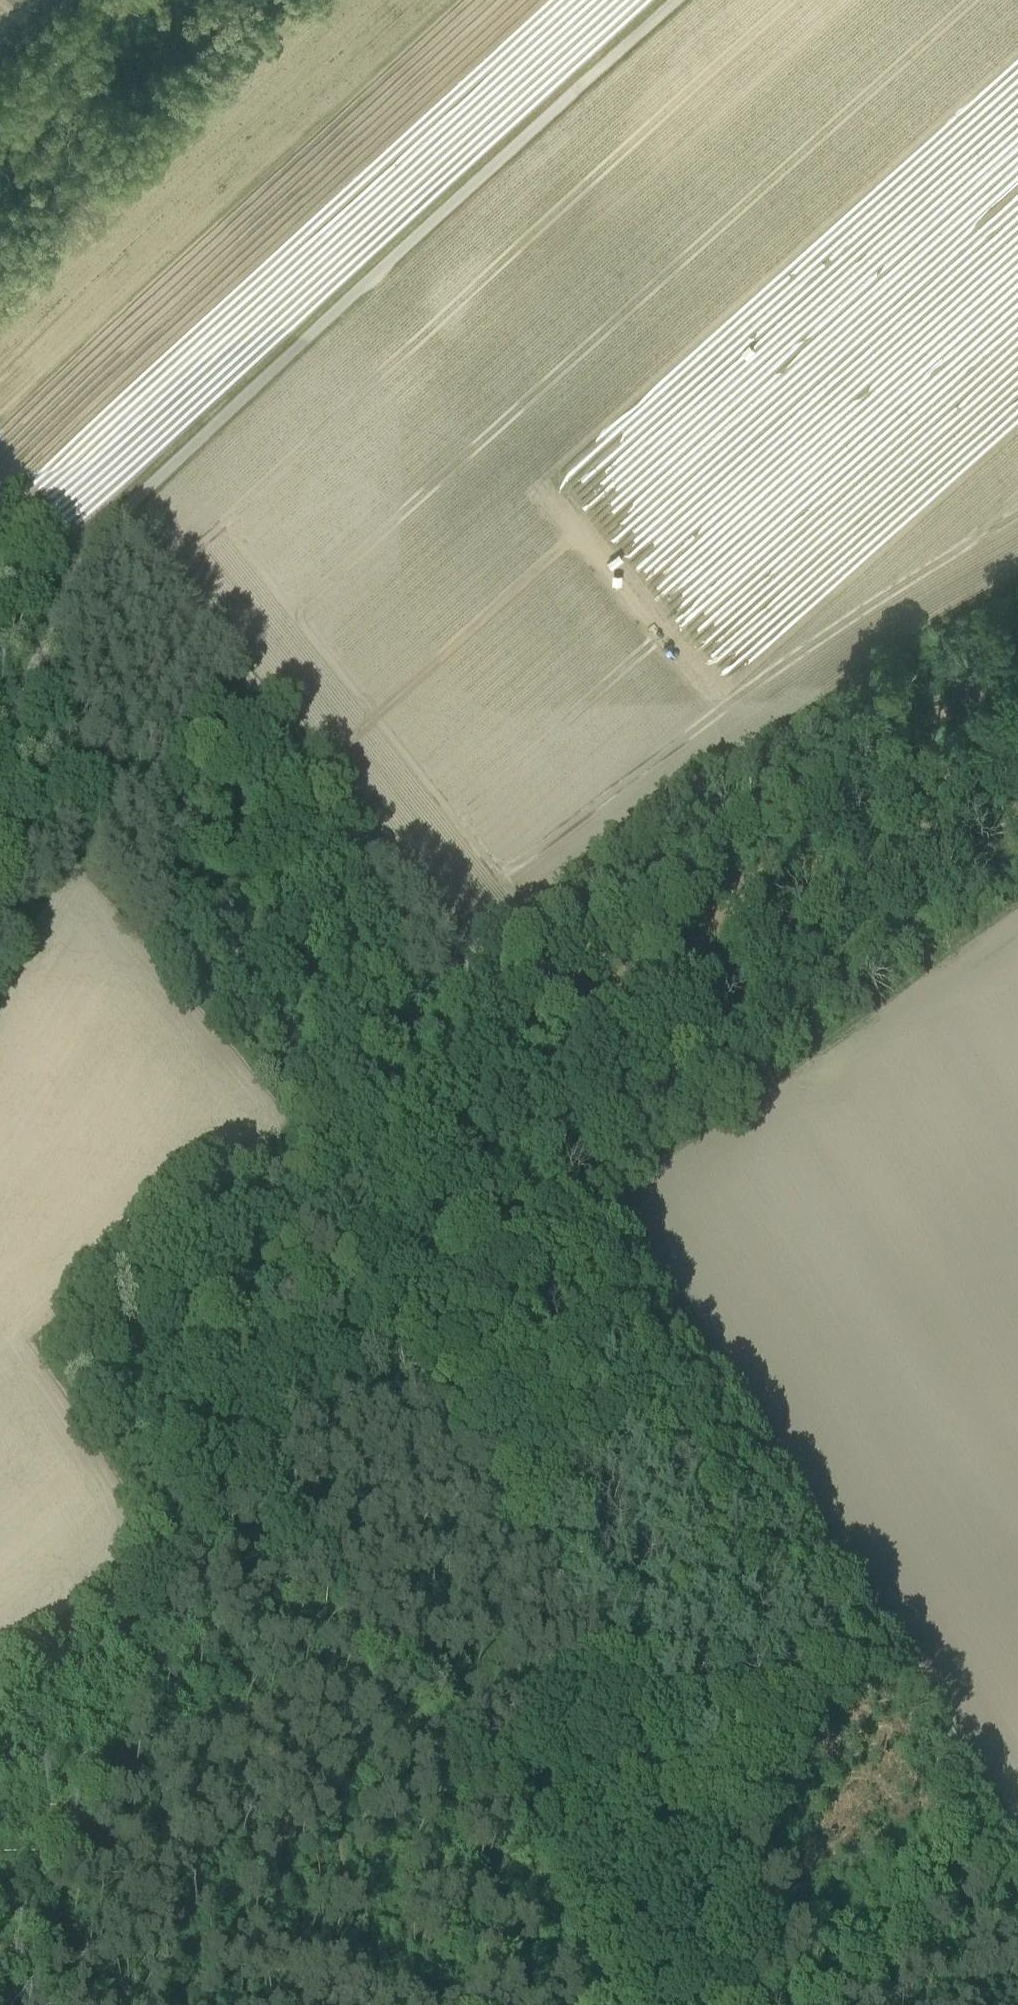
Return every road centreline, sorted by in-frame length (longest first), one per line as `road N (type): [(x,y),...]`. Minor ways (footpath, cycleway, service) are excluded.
road 1 (track): [(822,2004),(997,1828),(700,1350),(567,1116),(471,977),(74,1307),(50,1348),(70,1368),(157,1536),(141,1561),(0,1681)]
road 2 (track): [(671,0),(163,472)]
road 3 (track): [(108,523),(483,967),(471,977)]
road 4 (unclassified): [(163,472),(103,527),(0,735)]

